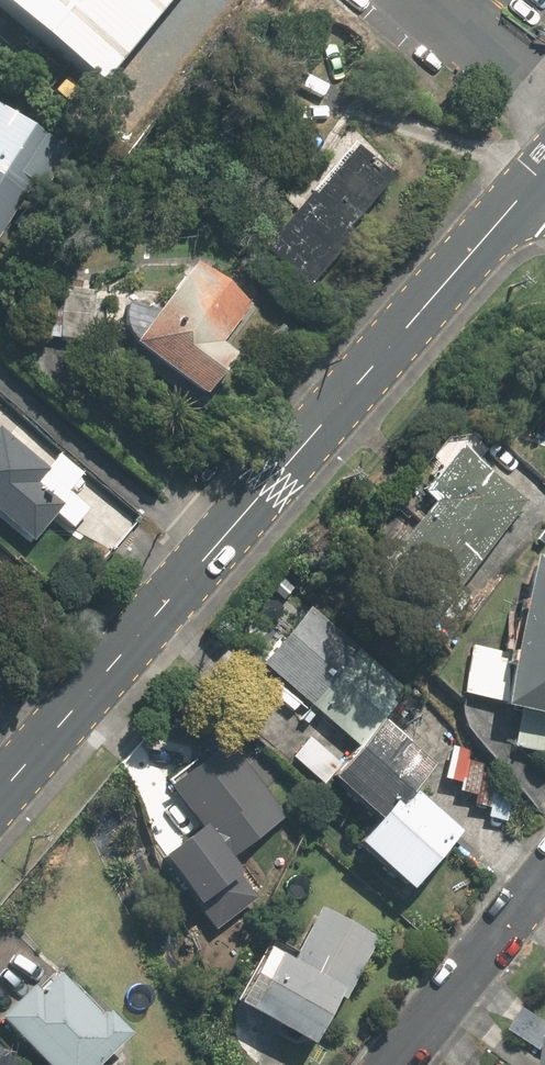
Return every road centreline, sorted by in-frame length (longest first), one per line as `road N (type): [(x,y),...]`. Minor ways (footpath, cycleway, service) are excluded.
road 1 (tertiary): [(531,184),(0,793)]
road 2 (residential): [(544,876),(391,1064)]

